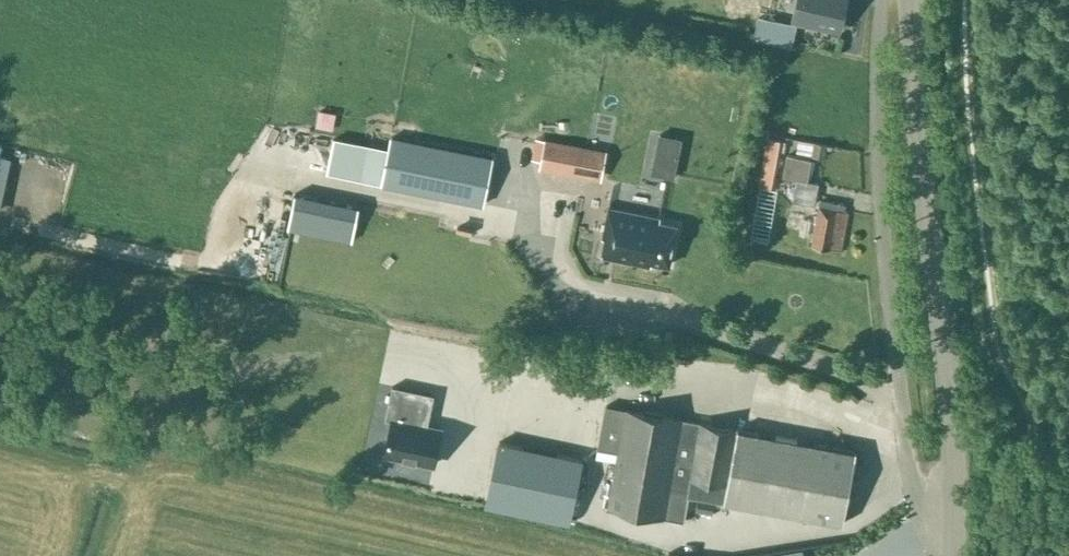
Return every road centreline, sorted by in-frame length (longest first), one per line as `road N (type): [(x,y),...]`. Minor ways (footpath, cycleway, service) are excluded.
road 1 (unclassified): [(959,536),(920,512),(904,470),(878,144),(880,0)]
road 2 (tertiary): [(959,536),(954,409),(912,0)]

